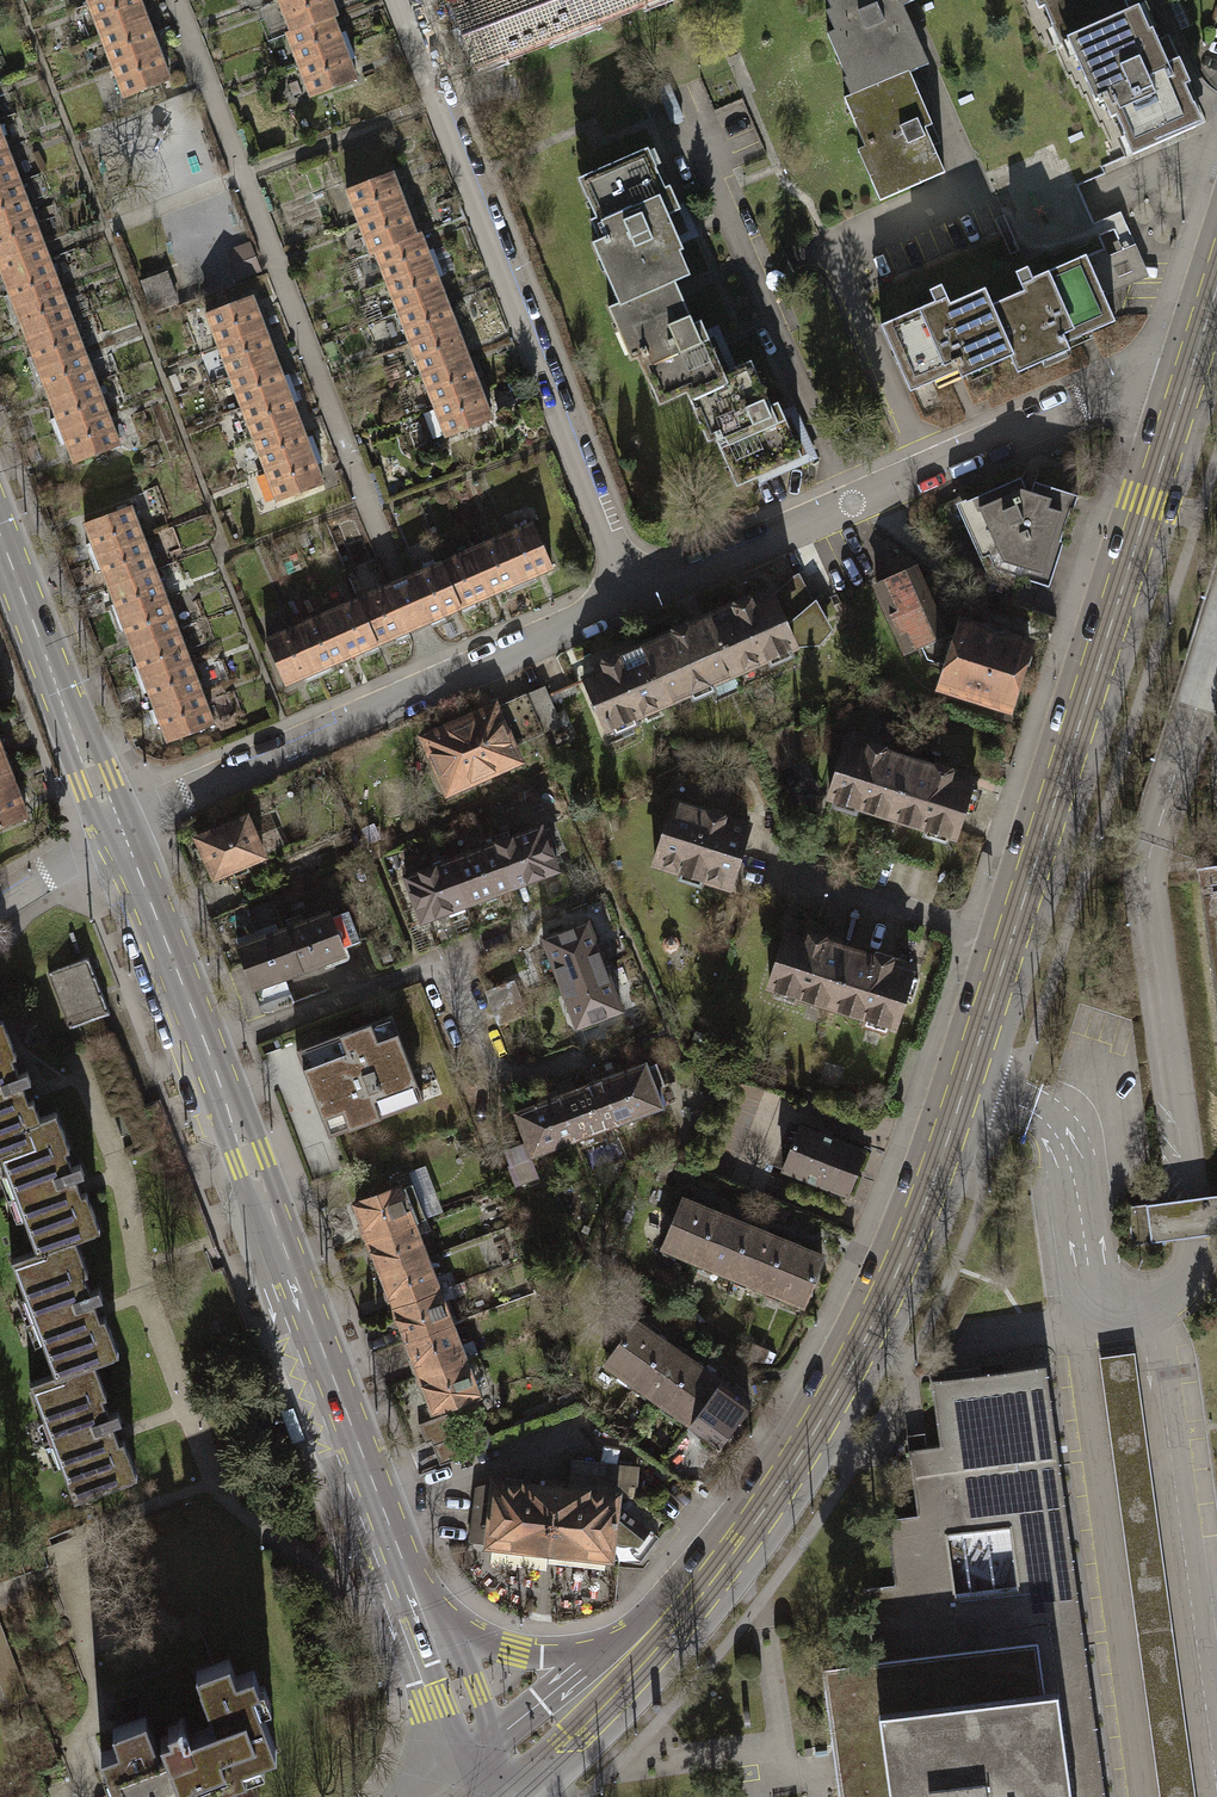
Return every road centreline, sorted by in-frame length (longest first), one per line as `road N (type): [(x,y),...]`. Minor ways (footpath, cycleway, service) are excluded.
road 1 (secondary): [(1178,412),(903,1257),(791,1468),(657,1646)]
road 2 (secondary): [(116,831),(414,1611)]
road 3 (residential): [(397,0),(630,596)]
road 4 (residential): [(630,596),(1082,402),(1116,395),(1178,412)]
road 5 (residential): [(116,831),(630,596)]
road 6 (secondary): [(0,534),(116,831)]
road 7 (secondary): [(657,1646),(528,1655),(414,1611)]
road 8 (secondary): [(657,1646),(506,1796)]
road 9 (secondary): [(414,1611),(486,1796)]
road 10 (residential): [(116,831),(0,901)]
road 11 (secondary): [(1216,289),(1178,412)]

